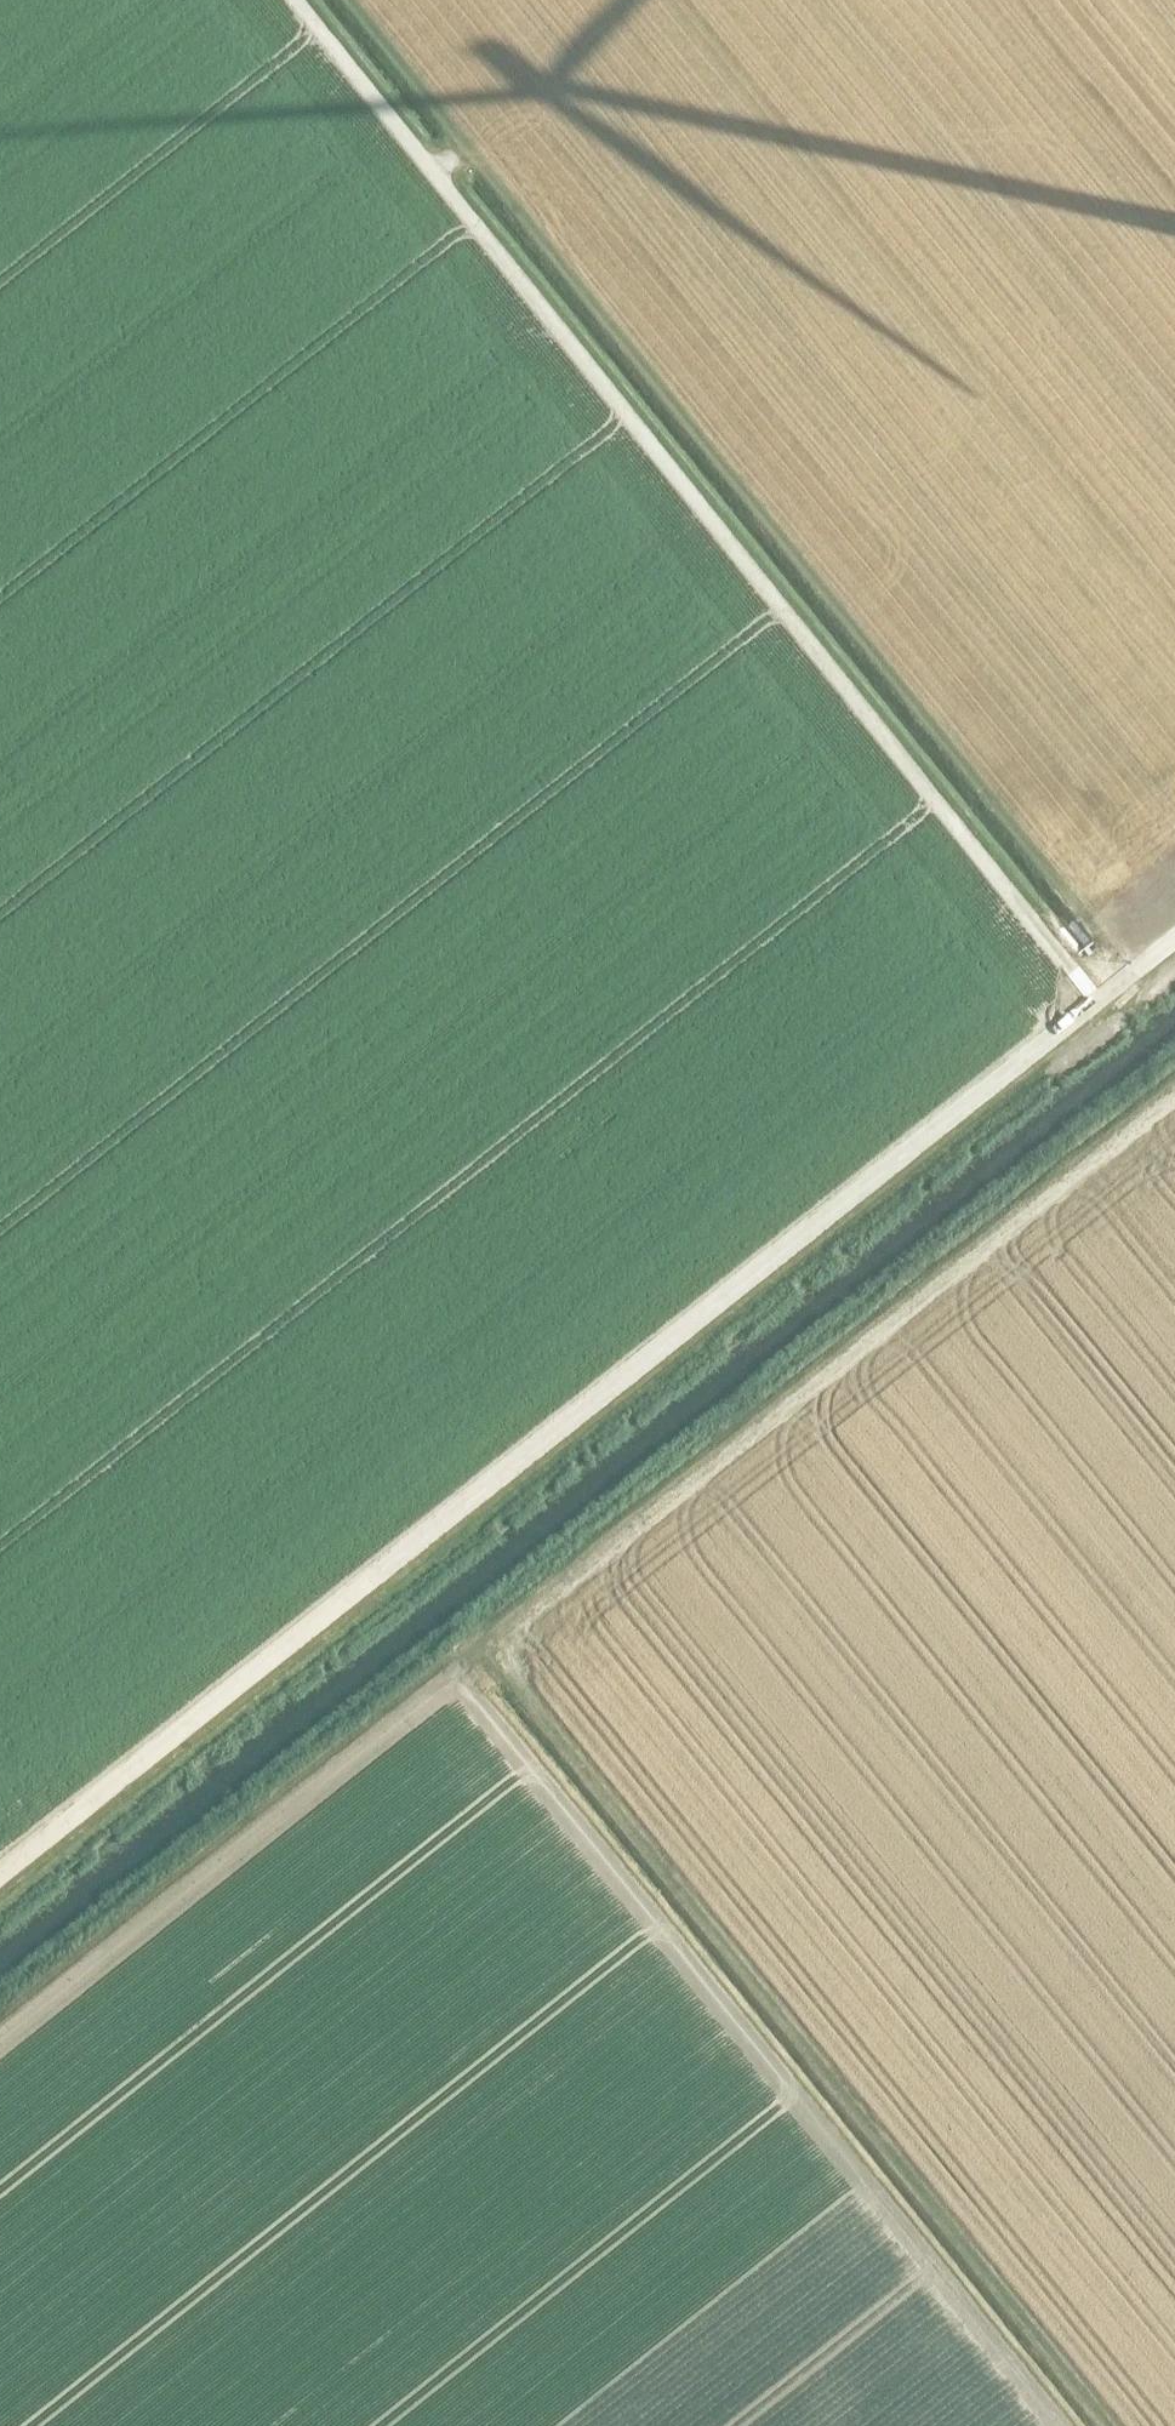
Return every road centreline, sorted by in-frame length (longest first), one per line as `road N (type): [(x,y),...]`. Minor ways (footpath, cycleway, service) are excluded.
road 1 (track): [(306,0),(1098,1001)]

